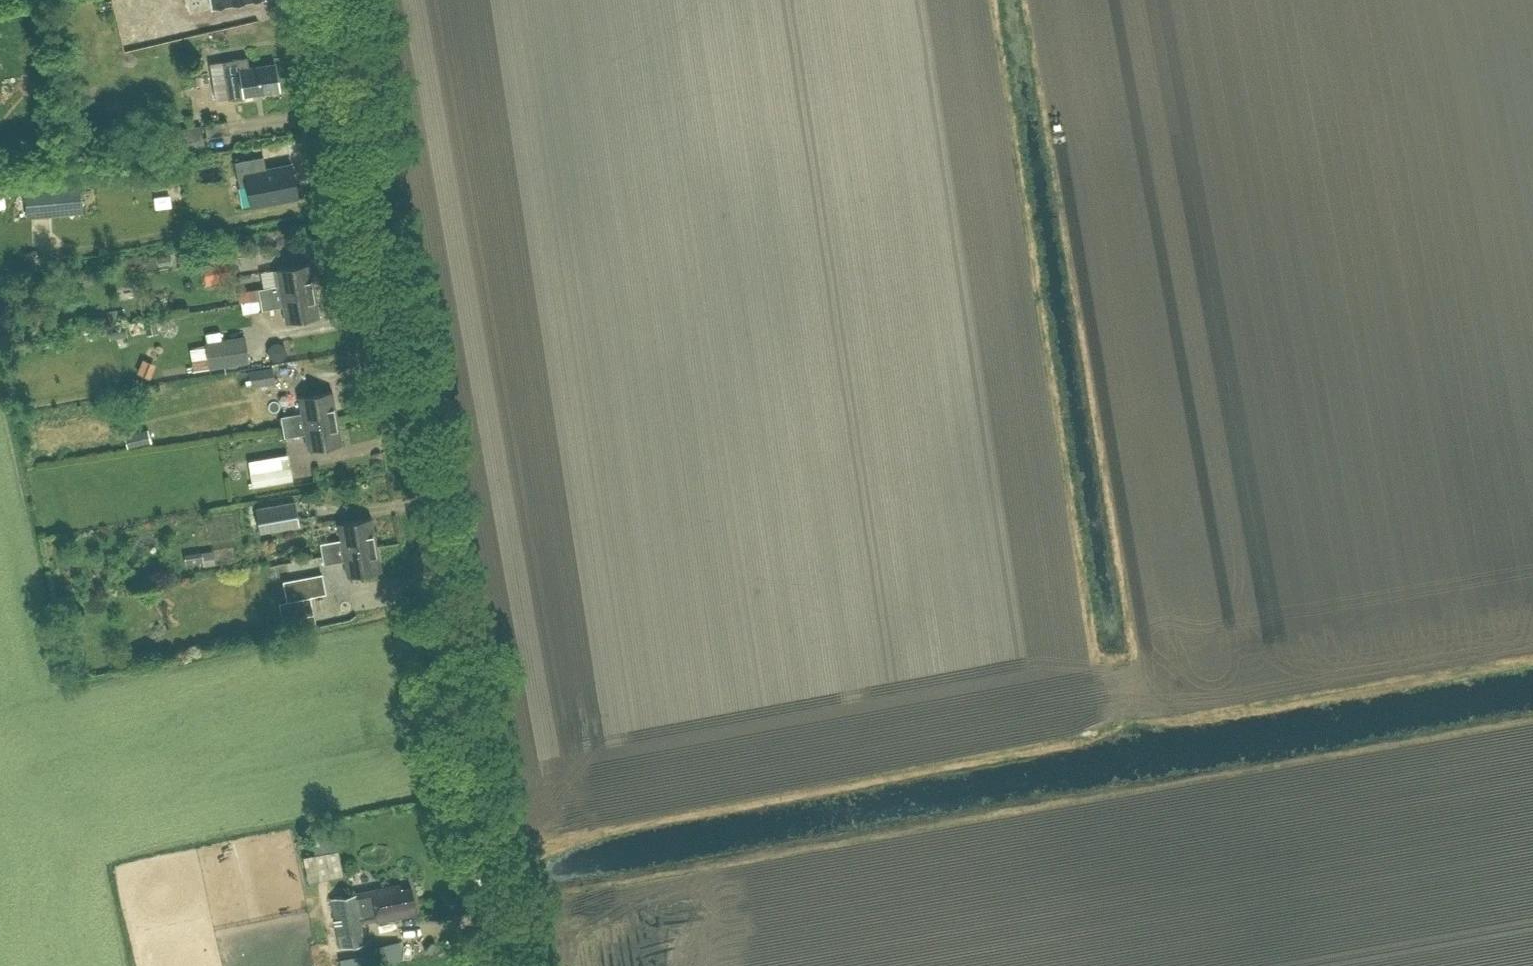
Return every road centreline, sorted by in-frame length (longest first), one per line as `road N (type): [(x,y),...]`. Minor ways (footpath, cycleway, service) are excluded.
road 1 (unclassified): [(507,965),(338,0)]

